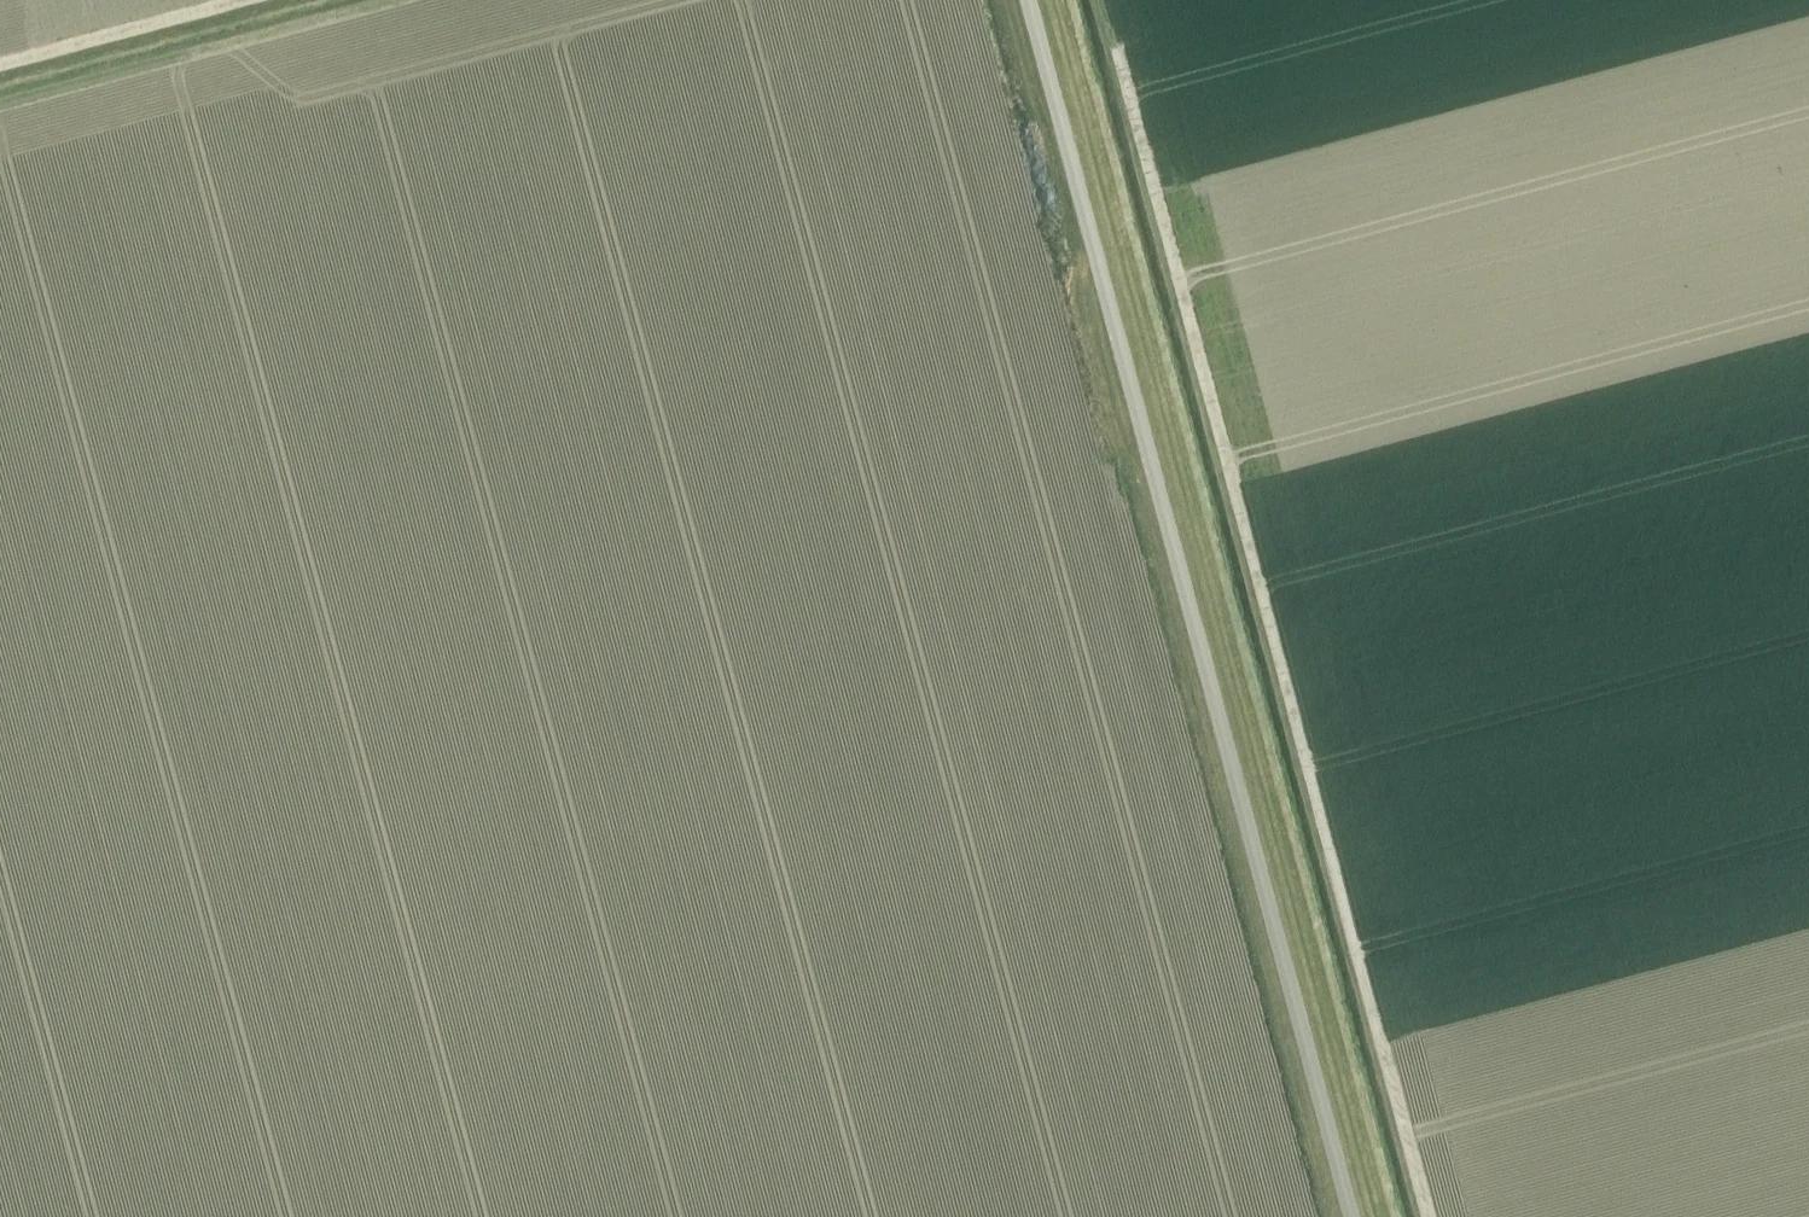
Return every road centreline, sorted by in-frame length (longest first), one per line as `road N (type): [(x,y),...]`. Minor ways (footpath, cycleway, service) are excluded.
road 1 (unclassified): [(1354,1216),(1025,0)]
road 2 (track): [(0,64),(243,0)]

